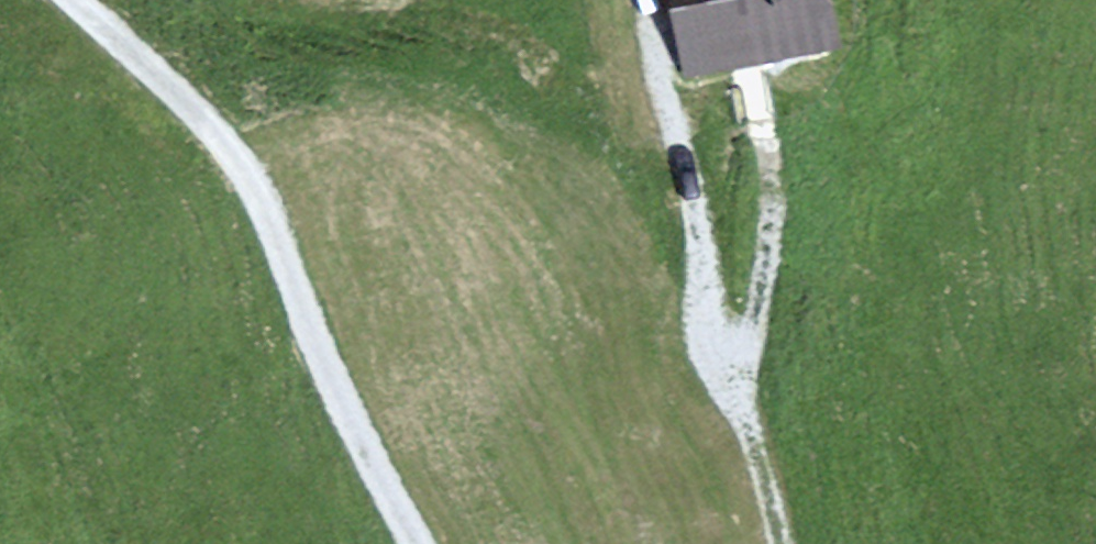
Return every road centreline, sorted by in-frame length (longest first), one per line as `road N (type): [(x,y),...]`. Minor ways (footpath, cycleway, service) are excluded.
road 1 (track): [(85,0),(212,128),(254,186),(348,422),(416,543)]
road 2 (track): [(780,543),(707,296),(650,7)]
road 3 (track): [(688,185),(642,168),(546,64),(457,24),(375,28),(249,10),(231,0)]
road 4 (track): [(732,381),(753,321),(771,222),(772,168),(753,82)]

